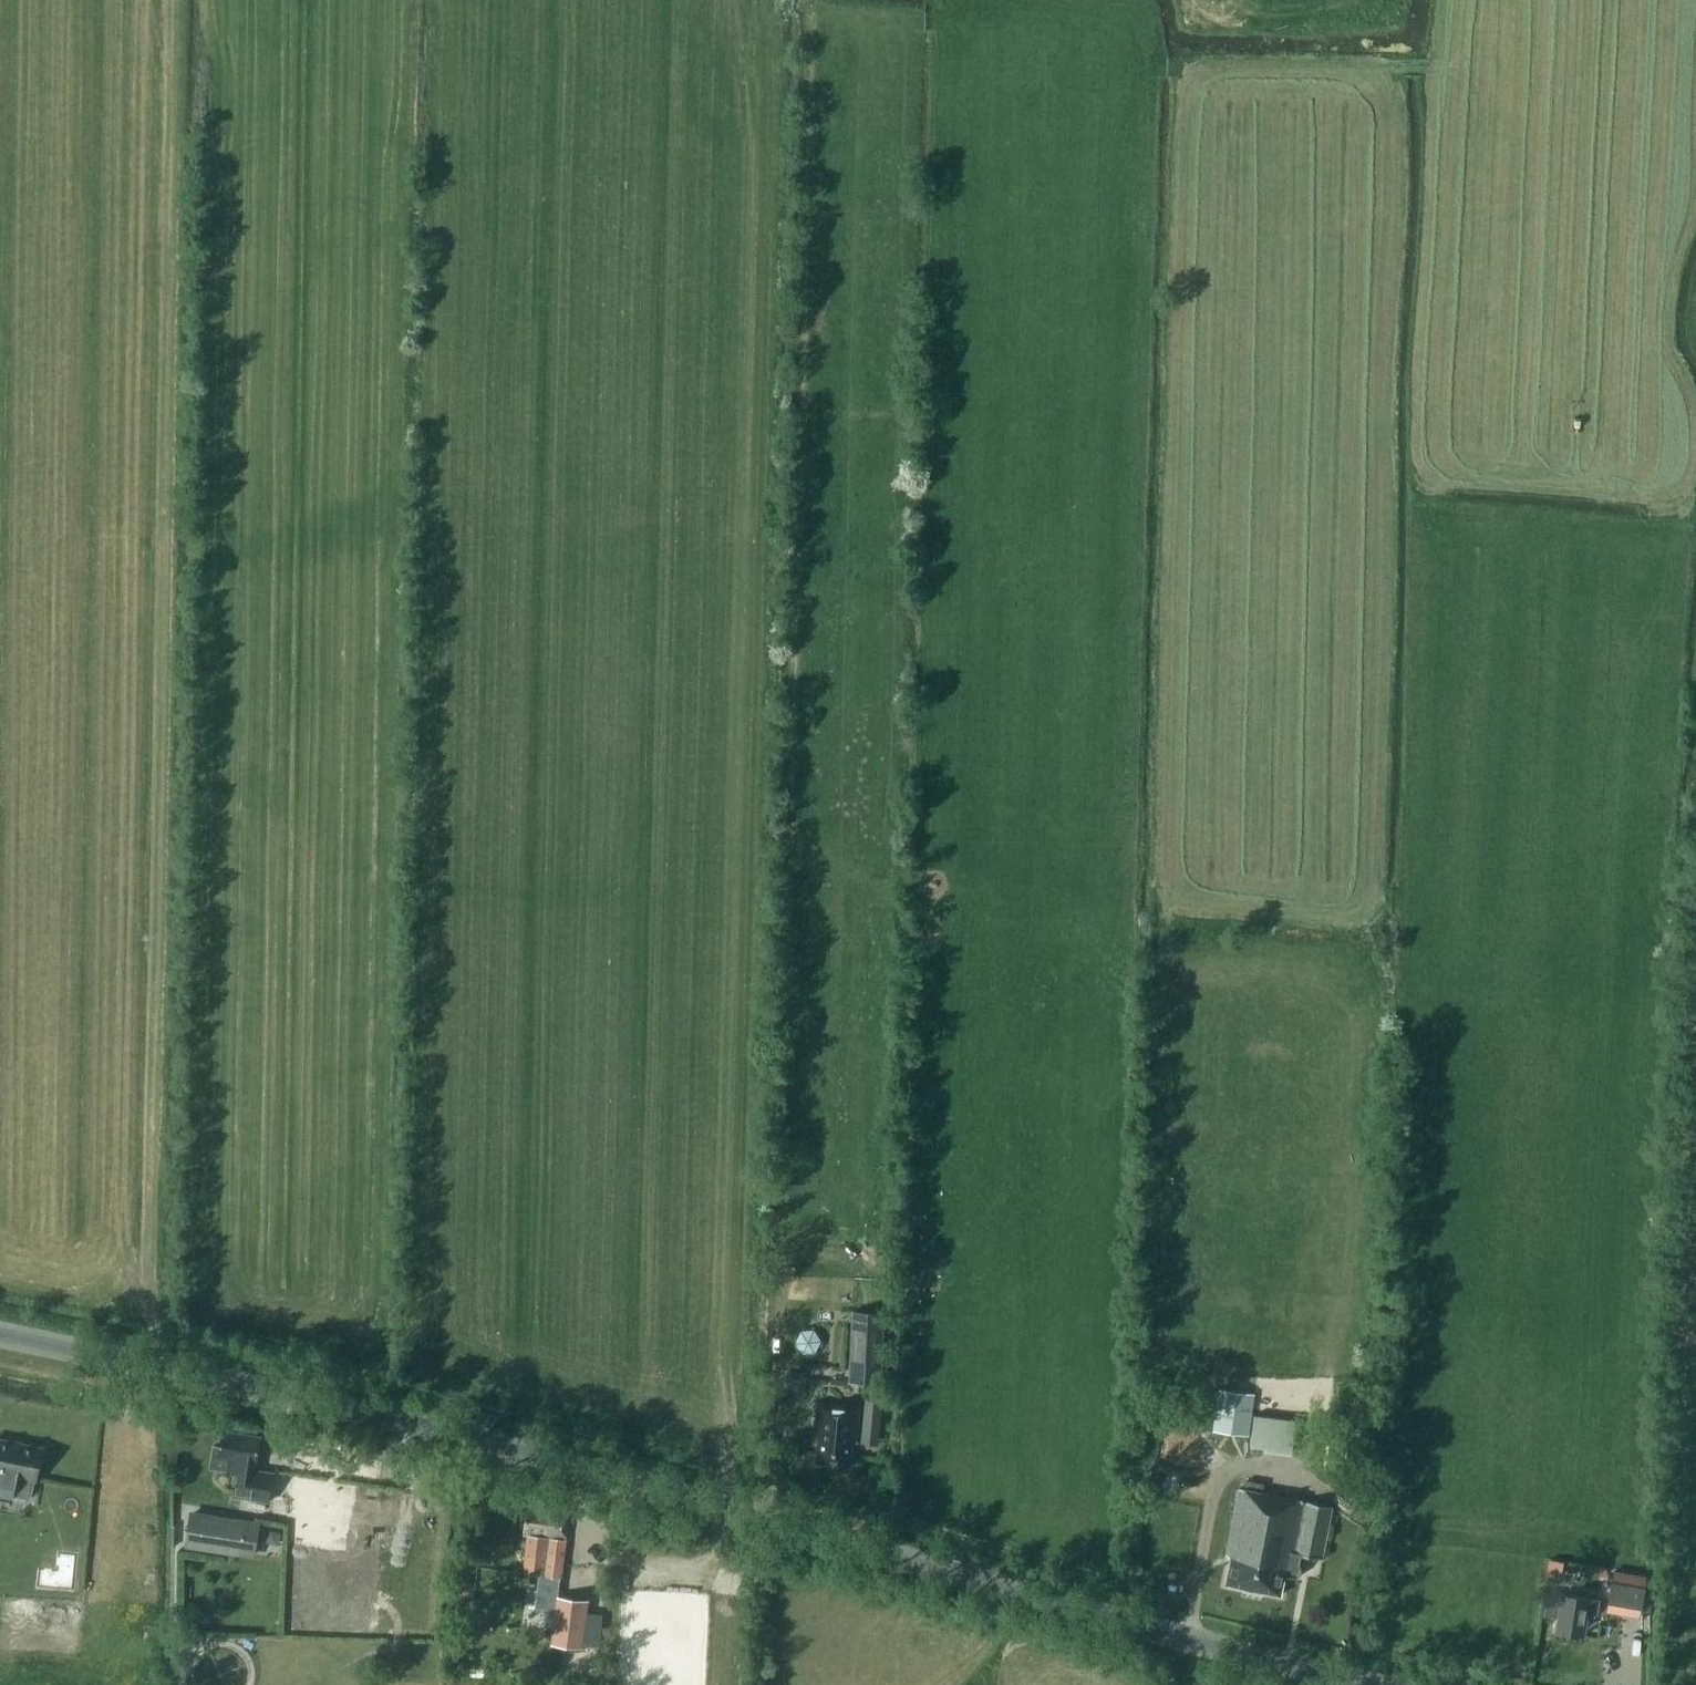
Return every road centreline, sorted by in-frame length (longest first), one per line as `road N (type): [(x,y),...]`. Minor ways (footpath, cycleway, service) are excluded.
road 1 (tertiary): [(1363,1684),(457,1434),(0,1334)]

